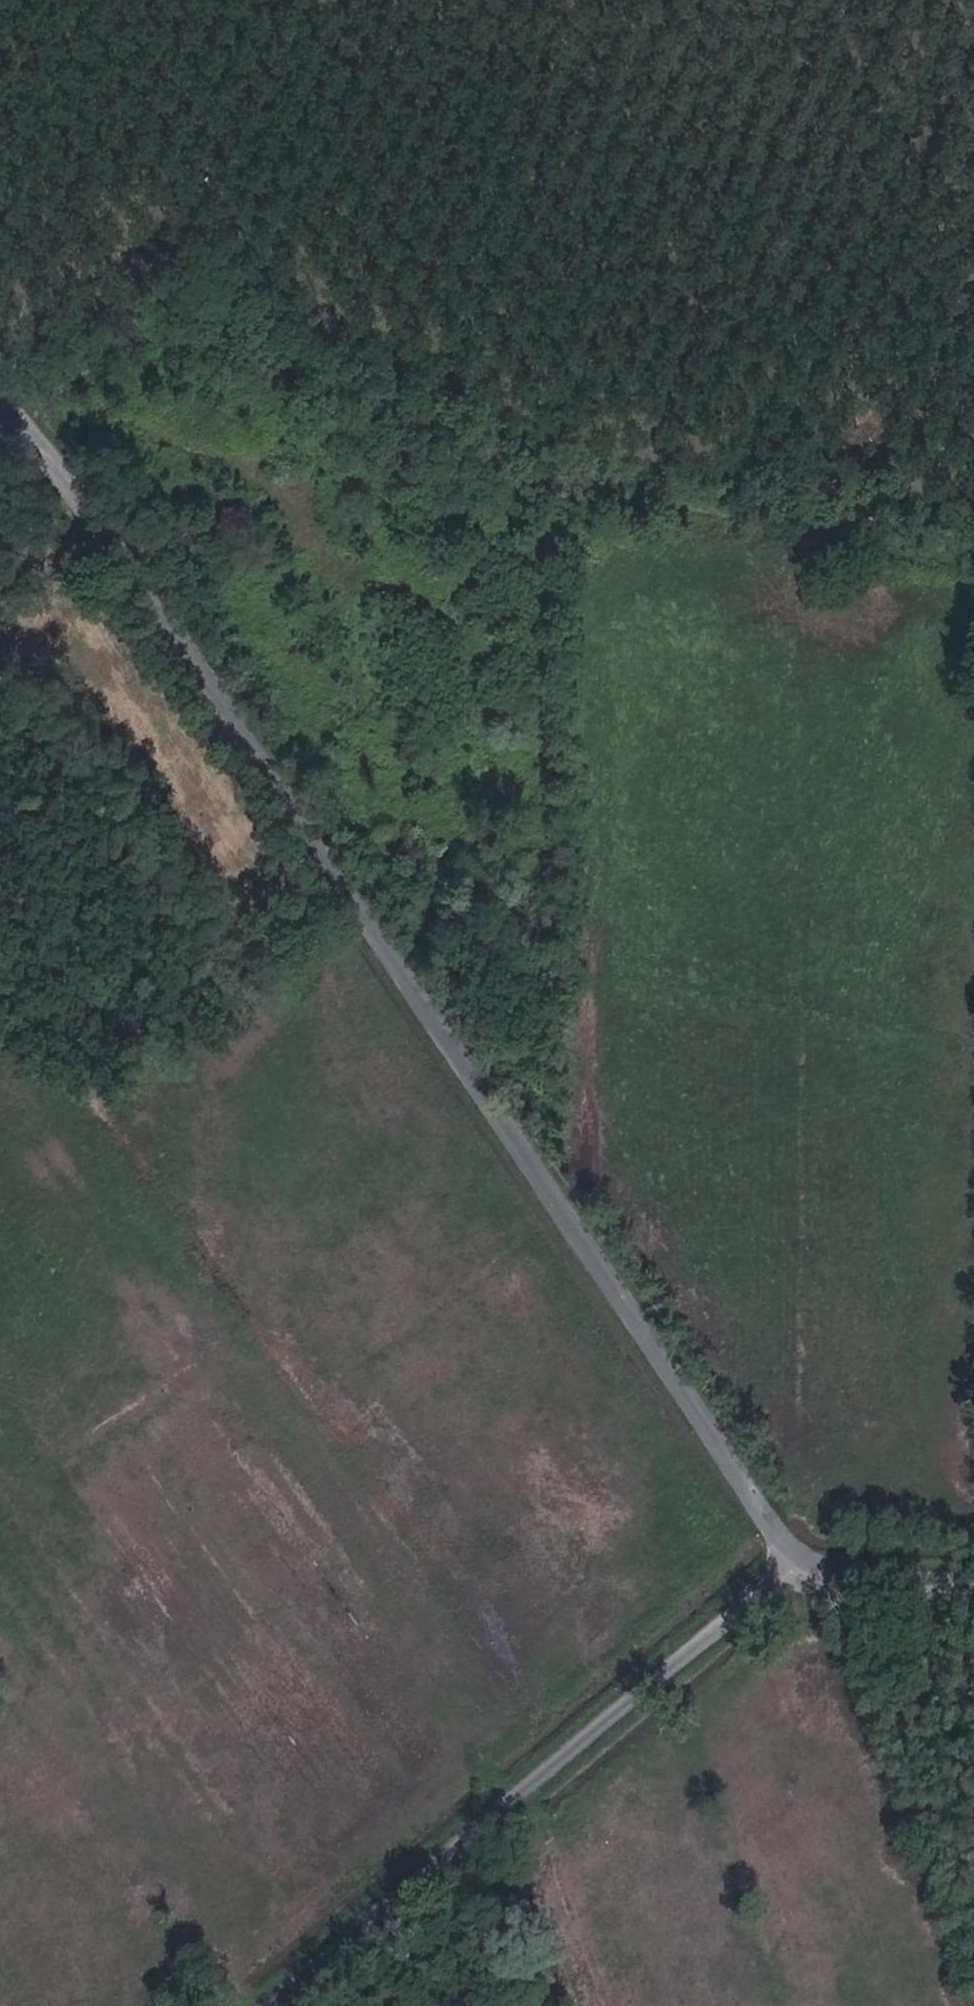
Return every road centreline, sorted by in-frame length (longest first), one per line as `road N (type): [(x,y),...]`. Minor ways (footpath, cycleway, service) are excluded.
road 1 (tertiary): [(0,412),(26,431),(77,497),(774,1533),(804,1558)]
road 2 (residential): [(804,1558),(282,2005)]
road 3 (tertiary): [(804,1558),(844,1574),(973,1580)]

